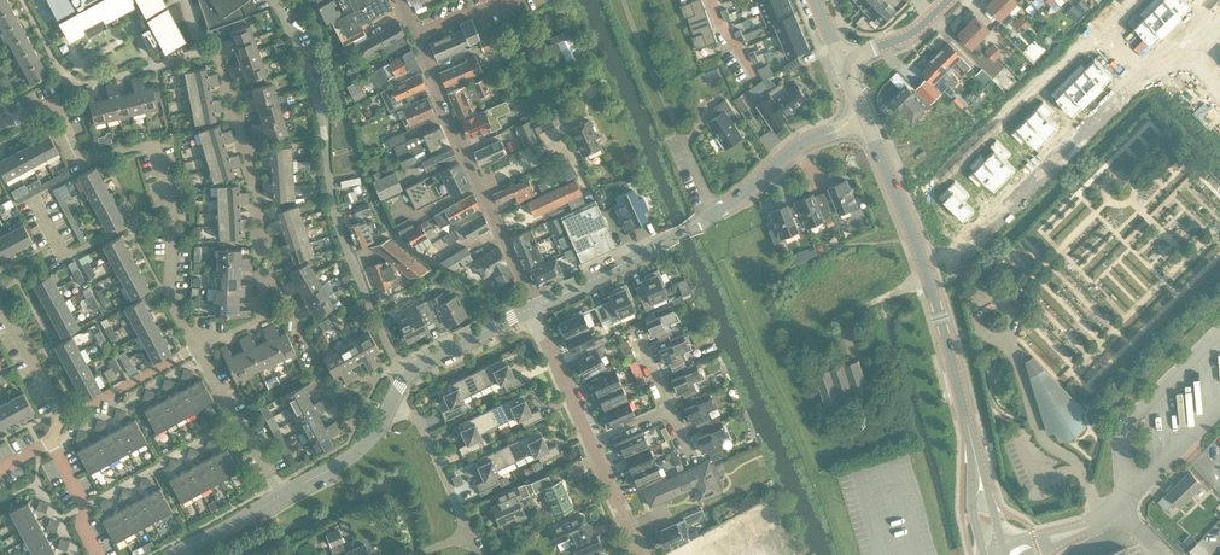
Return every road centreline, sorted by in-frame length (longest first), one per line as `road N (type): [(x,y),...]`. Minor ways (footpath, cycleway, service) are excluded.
road 1 (residential): [(407,375),(344,244),(320,116),(273,0)]
road 2 (residential): [(922,262),(979,238),(1138,82),(1184,72),(1219,38)]
road 3 (residential): [(532,308),(400,0)]
road 4 (residential): [(198,349),(171,301),(171,198),(154,144)]
road 5 (secondary): [(977,464),(922,262)]
road 6 (unclassified): [(1219,330),(1124,428),(1127,498)]
road 7 (tertiary): [(532,308),(715,213)]
road 8 (residential): [(0,125),(55,104),(84,161),(154,144)]
road 9 (residential): [(198,349),(283,309),(331,394)]
road 10 (tertiary): [(865,119),(794,148),(715,213)]
road 11 (residential): [(282,495),(198,349)]
road 12 (residential): [(470,534),(415,417),(393,402)]
road 13 (secondary): [(922,262),(865,119)]
road 14 (residential): [(66,421),(198,349)]
road 15 (residential): [(591,444),(532,308)]
road 16 (tertiary): [(282,495),(348,459),(393,402)]
road 17 (tertiary): [(407,375),(532,308)]
road 18 (unclassified): [(1127,498),(1219,408)]
road 19 (tertiary): [(840,61),(910,35),(948,0)]
road 20 (residential): [(66,421),(4,311)]
road 21 (residential): [(97,554),(82,526),(84,506),(50,441)]
road 22 (tertiary): [(175,554),(282,495)]
road 23 (residential): [(640,554),(591,444)]

